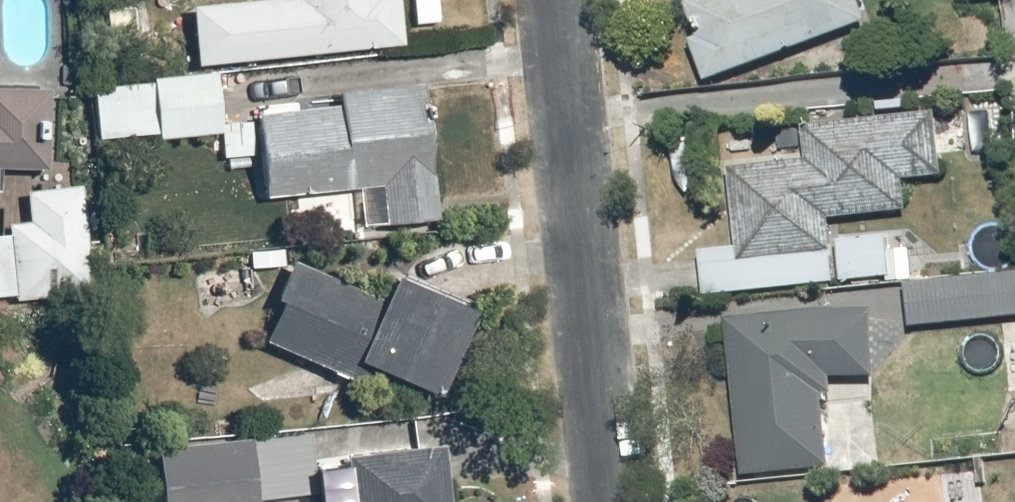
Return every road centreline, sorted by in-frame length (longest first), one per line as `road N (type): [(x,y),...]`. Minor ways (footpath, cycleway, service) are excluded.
road 1 (residential): [(553,0),(608,501)]

